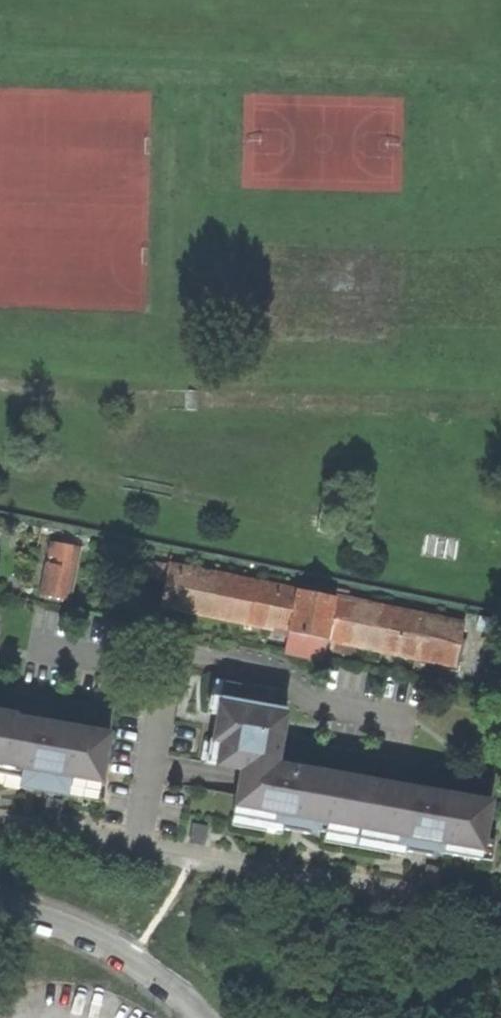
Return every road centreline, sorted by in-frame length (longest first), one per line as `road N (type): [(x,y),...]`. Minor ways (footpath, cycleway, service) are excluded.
road 1 (residential): [(500,903),(195,858)]
road 2 (residential): [(195,858),(0,824)]
road 3 (unclassified): [(156,976),(75,928),(0,906)]
road 4 (residential): [(195,858),(183,914),(156,976)]

